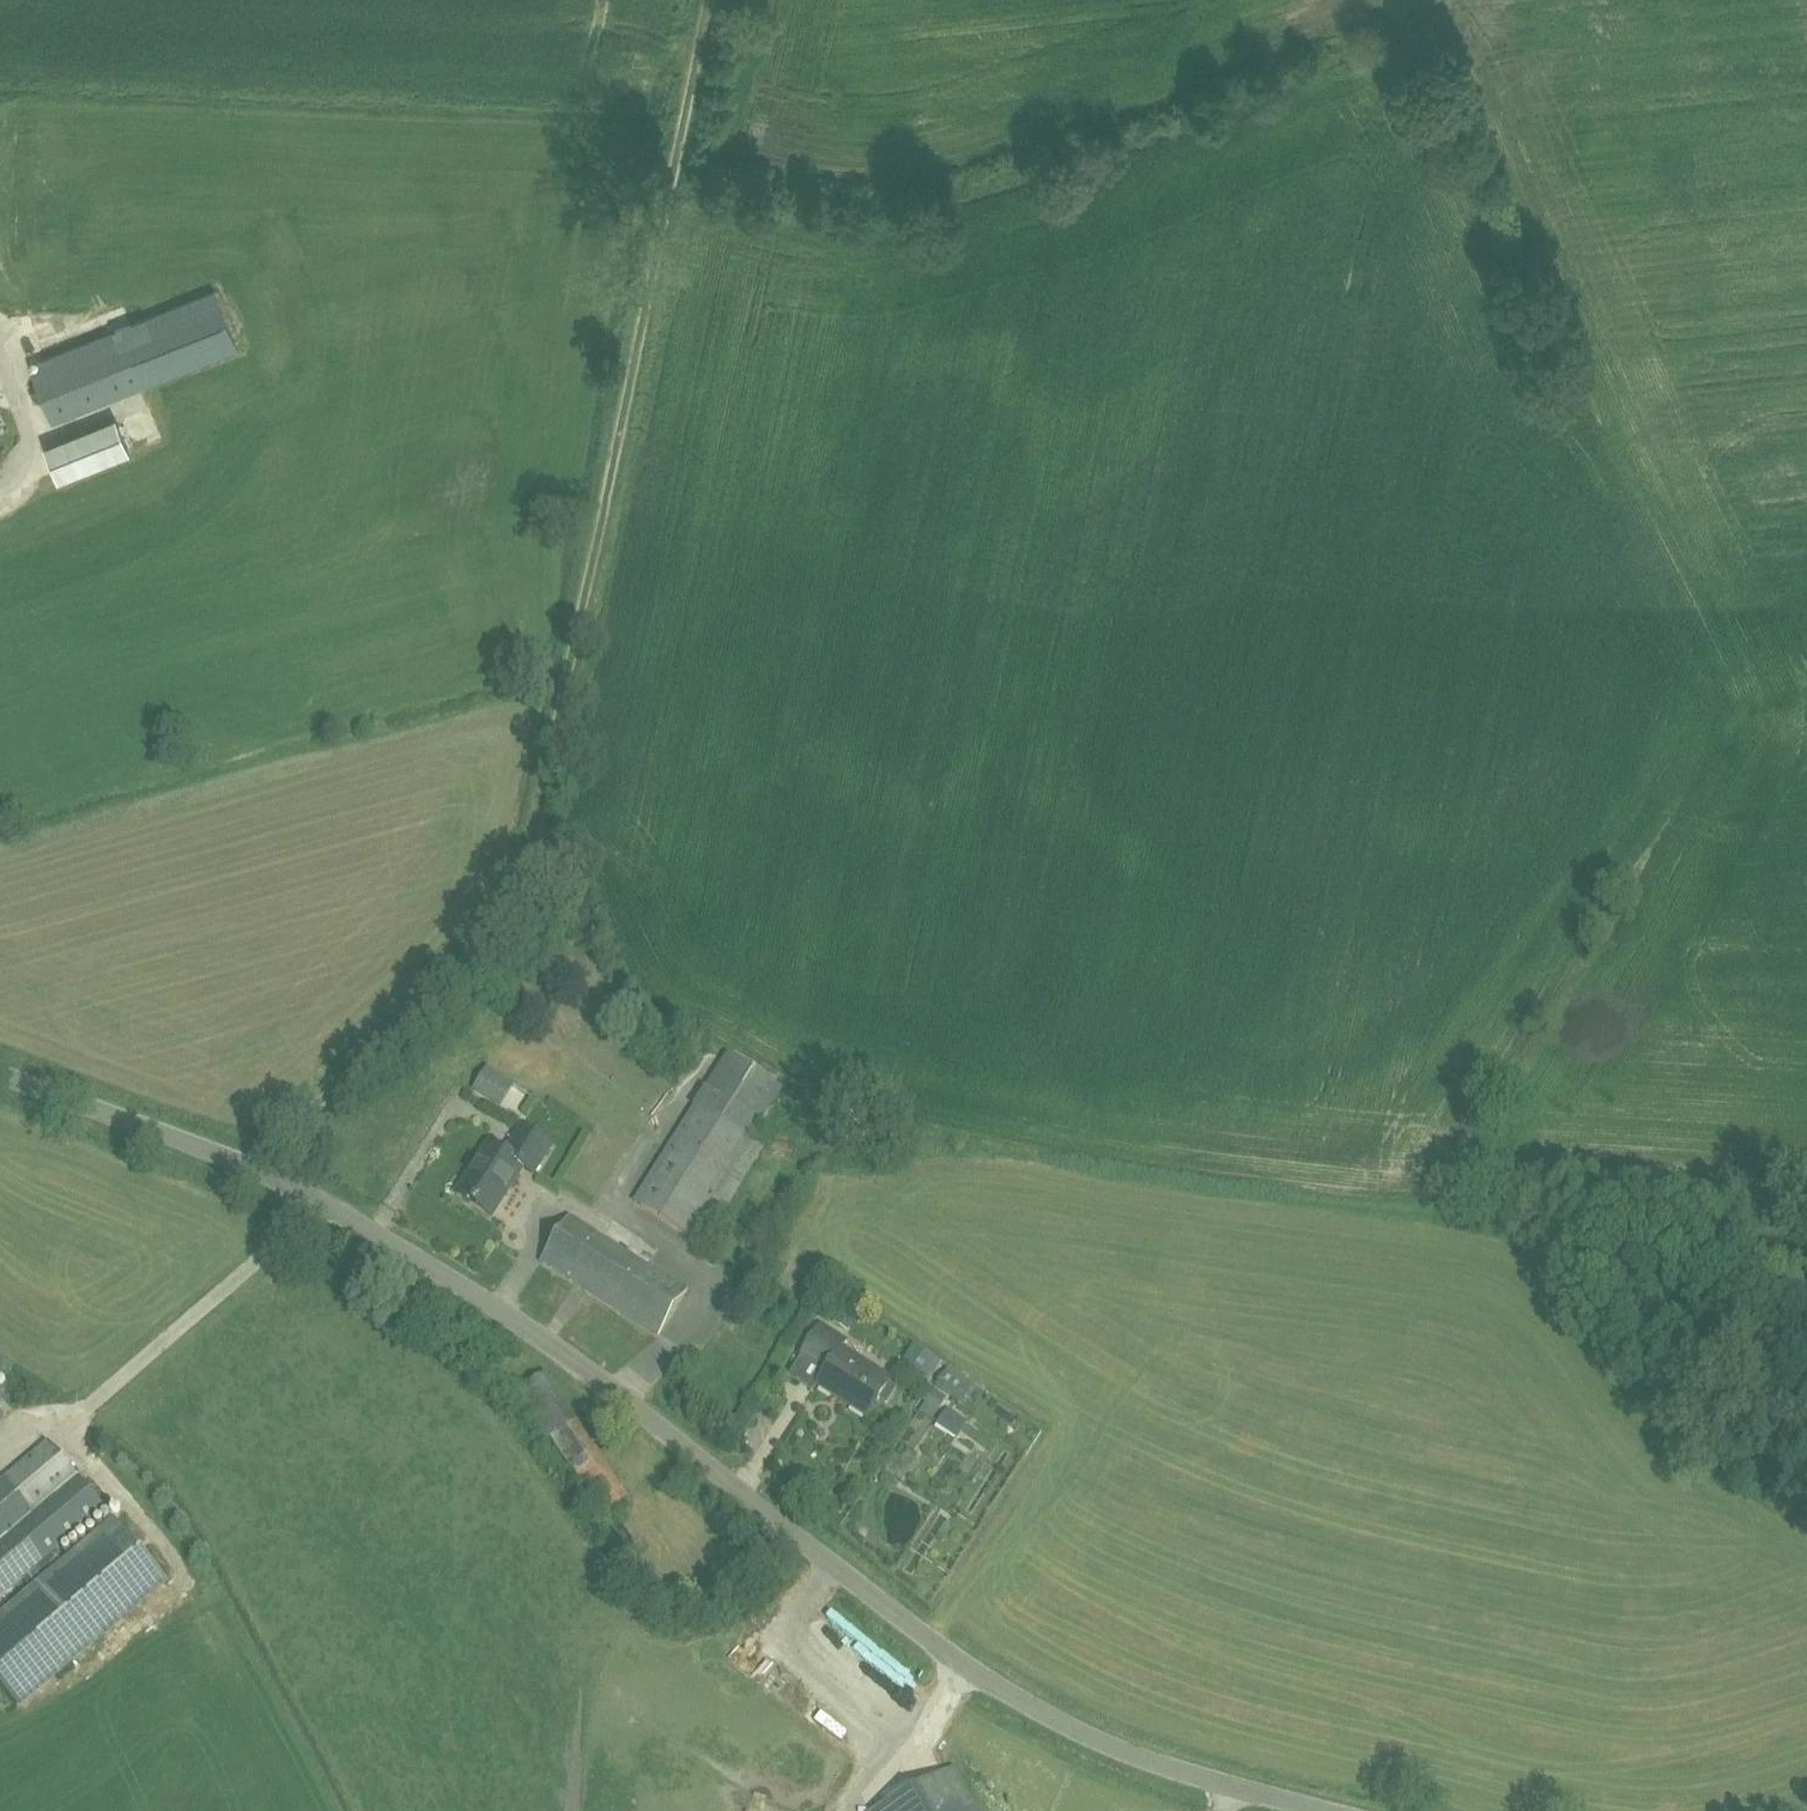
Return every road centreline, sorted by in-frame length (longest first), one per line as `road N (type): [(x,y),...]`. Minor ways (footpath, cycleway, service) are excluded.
road 1 (unclassified): [(1326,1810),(1196,1777),(1011,1689),(599,1382),(407,1255),(249,1171),(0,1079)]
road 2 (track): [(249,1171),(300,1094),(430,998),(488,921),(528,847),(708,0)]

